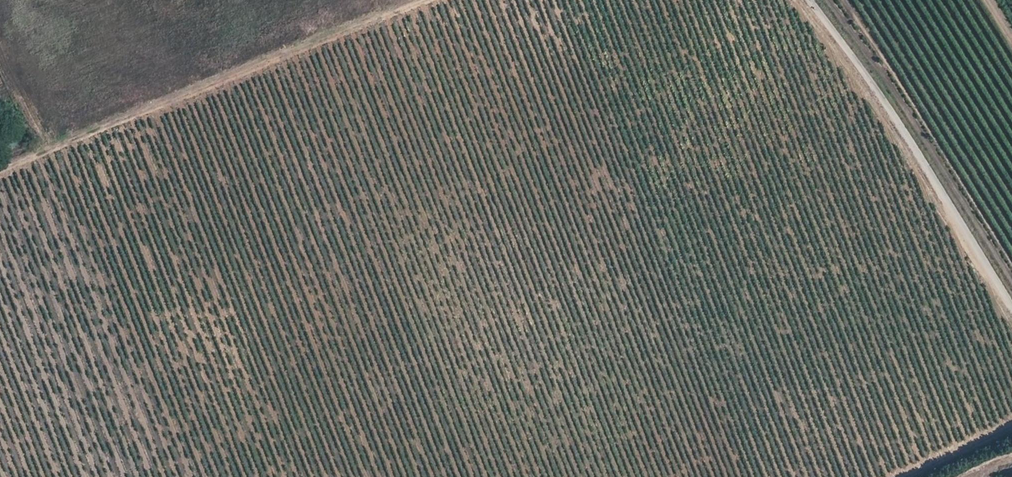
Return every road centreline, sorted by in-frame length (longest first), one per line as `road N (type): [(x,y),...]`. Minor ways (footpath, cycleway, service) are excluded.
road 1 (unclassified): [(810,0),(898,122),(1011,307)]

